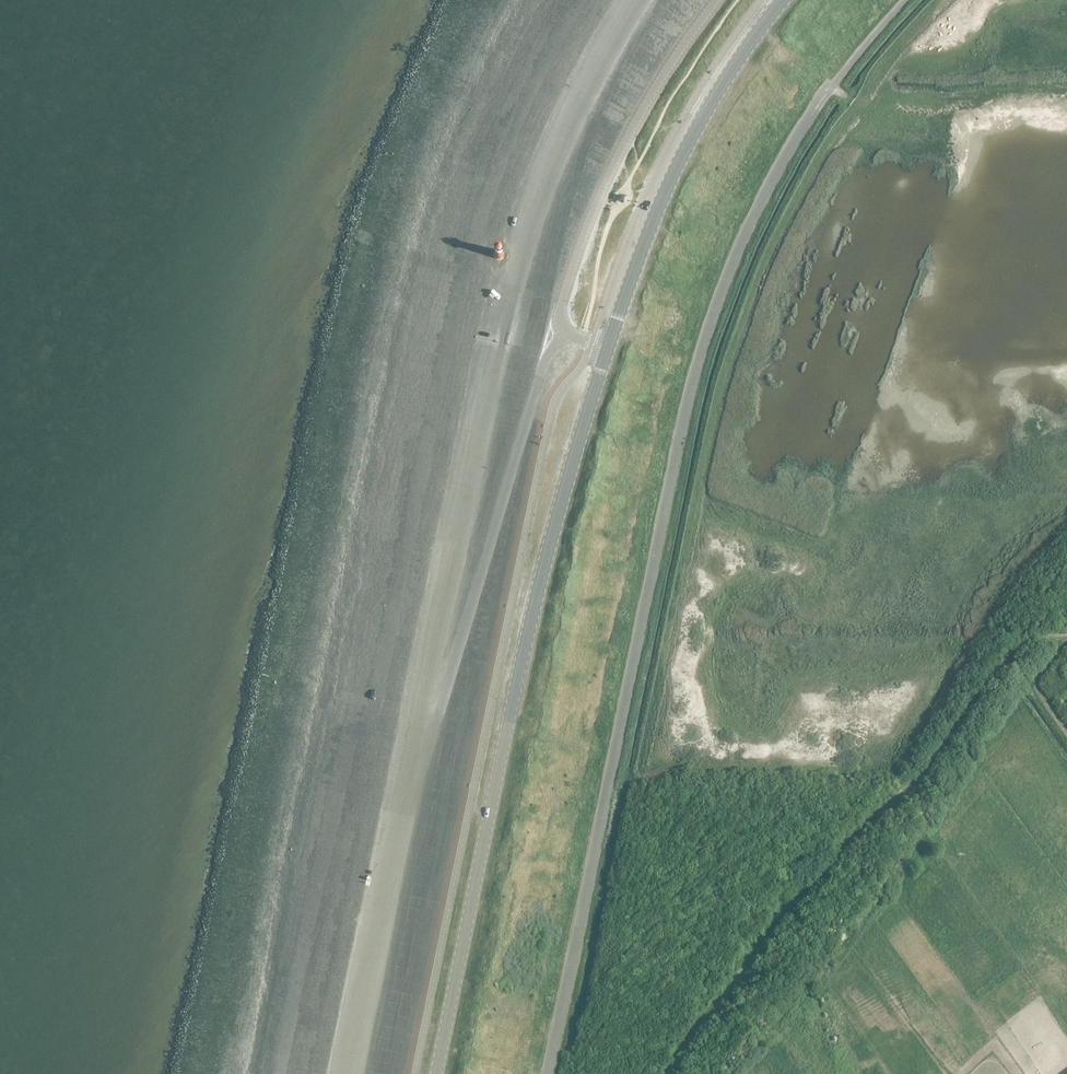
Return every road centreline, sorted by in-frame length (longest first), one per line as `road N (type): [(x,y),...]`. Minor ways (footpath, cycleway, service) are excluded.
road 1 (secondary): [(436,1073),(533,612),(609,351)]
road 2 (unclassified): [(719,0),(657,91),(603,195),(563,303),(569,334),(609,351)]
road 3 (secondary): [(609,351),(657,201),(757,27),(782,0)]

